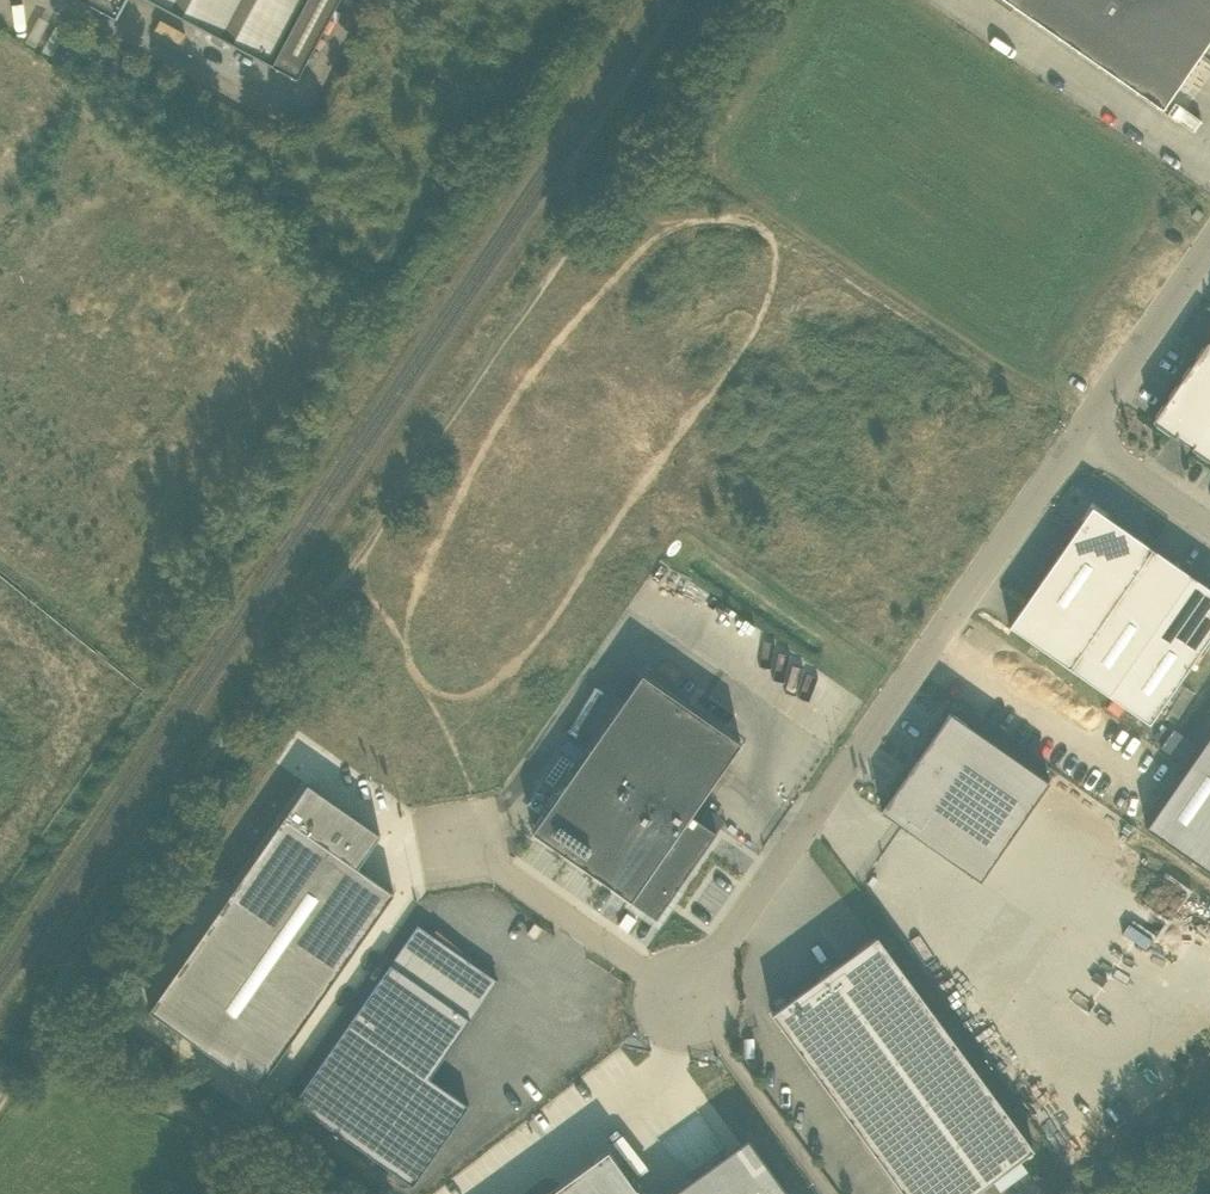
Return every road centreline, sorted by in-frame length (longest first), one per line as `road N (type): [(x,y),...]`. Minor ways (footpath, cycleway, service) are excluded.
road 1 (track): [(46,1052),(62,975),(371,541),(488,360)]
road 2 (unclassified): [(682,1003),(1079,433)]
road 3 (track): [(731,0),(488,360)]
road 4 (unclassified): [(682,1003),(458,841)]
road 5 (unclassified): [(826,1193),(682,1003)]
road 6 (unclassified): [(1079,433),(1209,244)]
road 7 (unclassified): [(1079,433),(1209,524)]

